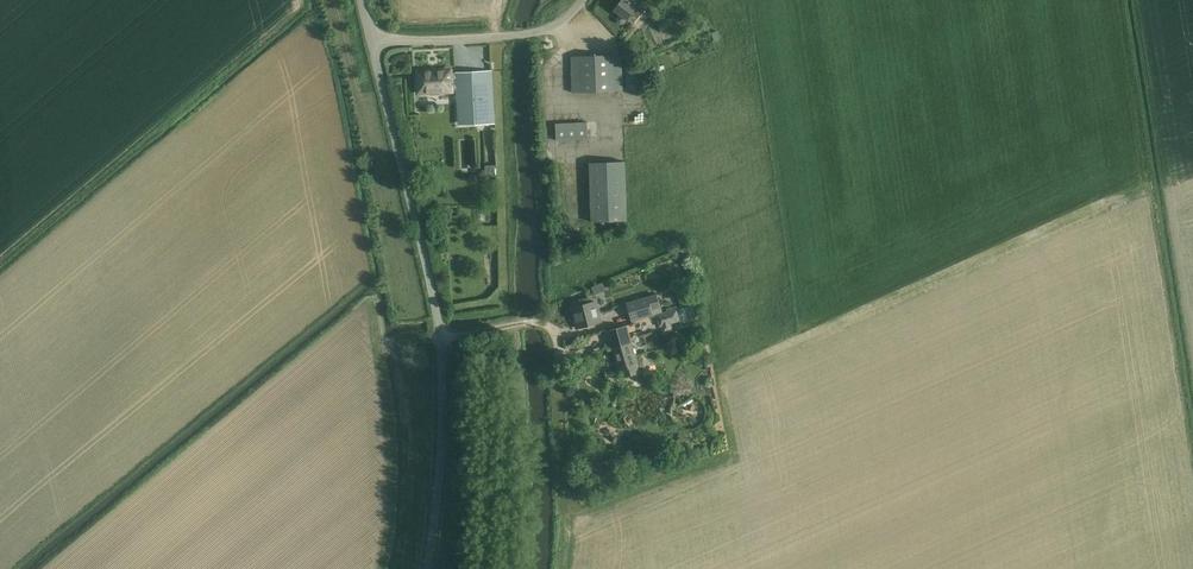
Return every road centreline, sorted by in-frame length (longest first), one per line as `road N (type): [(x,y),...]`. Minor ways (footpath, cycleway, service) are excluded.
road 1 (unclassified): [(372,41),(443,309),(443,528),(436,568)]
road 2 (unclassified): [(372,41),(548,30),(581,0)]
road 3 (track): [(446,338),(605,327)]
road 4 (track): [(564,362),(570,495)]

